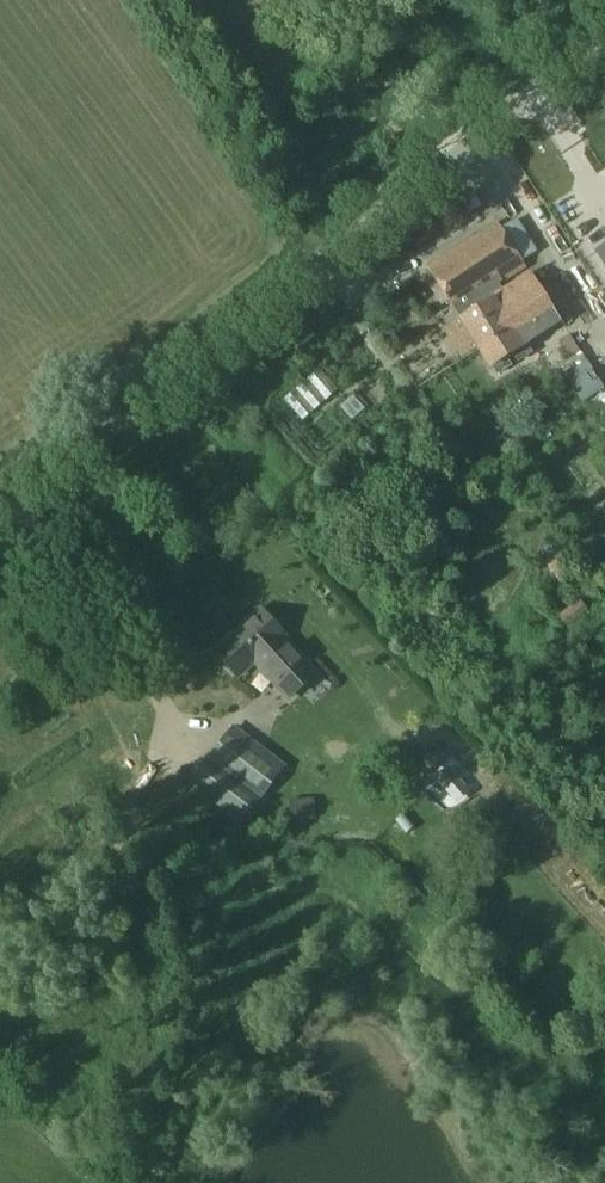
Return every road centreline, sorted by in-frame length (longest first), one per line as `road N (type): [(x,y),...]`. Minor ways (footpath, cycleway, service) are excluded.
road 1 (unclassified): [(0,516),(604,32)]

